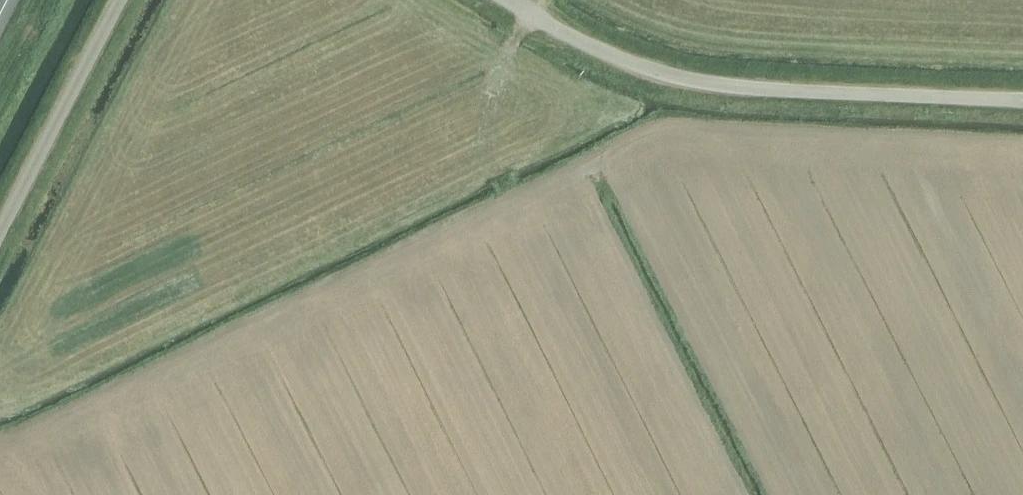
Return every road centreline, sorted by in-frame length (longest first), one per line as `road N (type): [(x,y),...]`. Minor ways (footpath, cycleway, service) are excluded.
road 1 (unclassified): [(509,0),(669,78),(1022,101)]
road 2 (unclassified): [(0,221),(121,0)]

